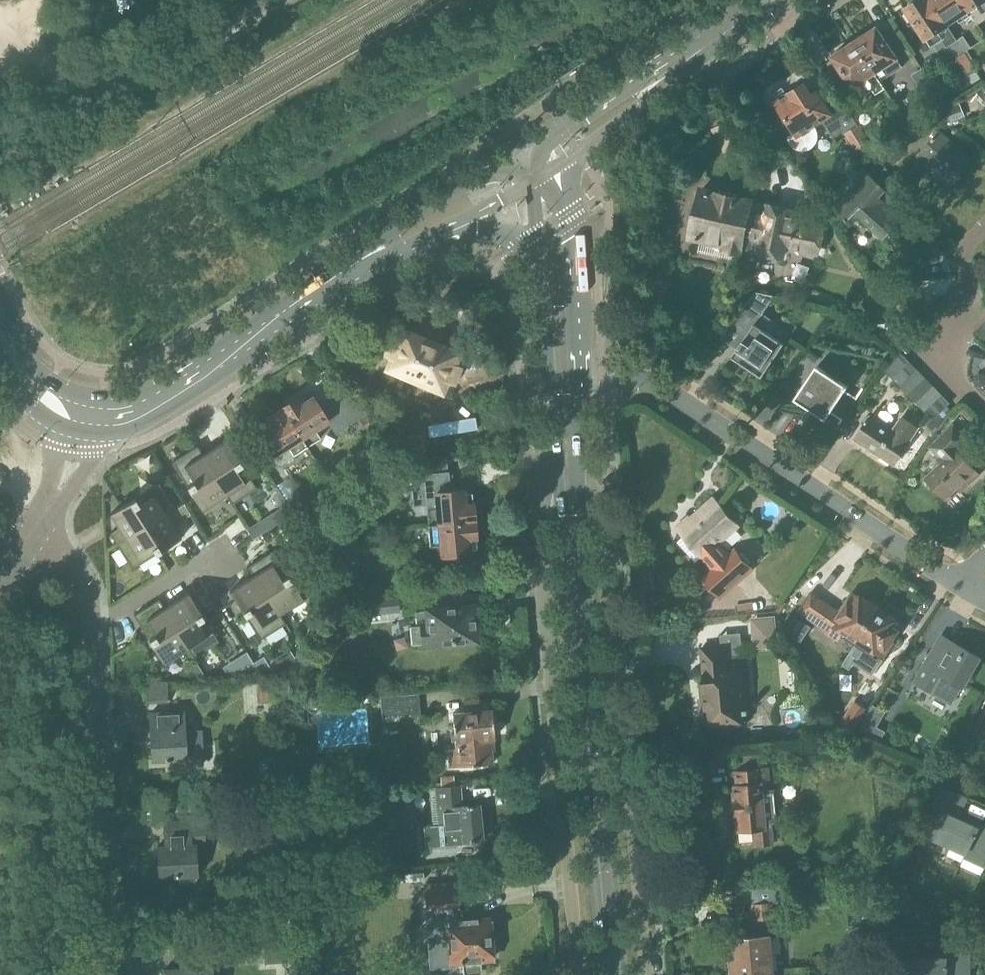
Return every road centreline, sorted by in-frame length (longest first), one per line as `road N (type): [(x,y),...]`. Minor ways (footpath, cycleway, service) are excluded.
road 1 (unclassified): [(556,433),(538,528),(579,974)]
road 2 (primary): [(556,433),(604,974)]
road 3 (unclassified): [(647,974),(606,522),(577,443)]
road 4 (primary): [(621,974),(577,443)]
road 5 (residential): [(110,974),(92,615),(72,565),(30,532)]
road 6 (residential): [(960,585),(670,392),(640,378),(603,379)]
road 7 (primary): [(91,417),(126,415),(167,396),(343,281)]
road 8 (primary): [(527,149),(382,238),(343,281)]
road 9 (primary): [(579,393),(576,235),(556,168)]
road 10 (secondary): [(708,44),(527,149)]
road 11 (secondary): [(556,168),(708,44)]
road 12 (primary): [(539,278),(556,433)]
road 13 (primary): [(421,241),(472,230),(510,234),(524,243),(539,278)]
road 14 (unclassified): [(30,532),(91,417)]
road 15 (primary): [(0,334),(42,395),(91,417)]
road 16 (primary): [(421,241),(530,184)]

